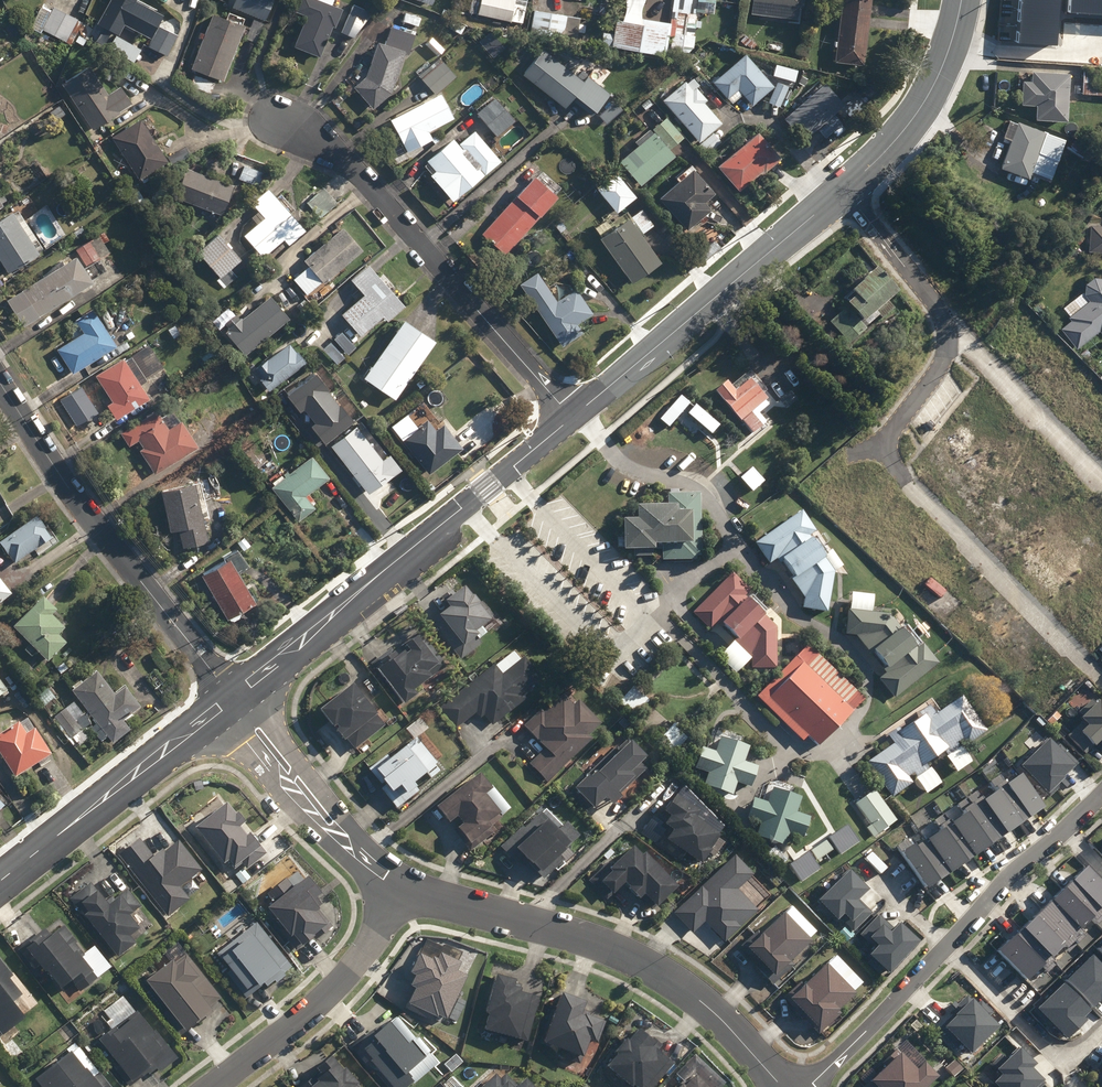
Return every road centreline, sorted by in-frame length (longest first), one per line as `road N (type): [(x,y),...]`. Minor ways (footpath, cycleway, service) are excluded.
road 1 (residential): [(784,1086),(710,996),(672,969),(630,948),(397,888)]
road 2 (tertiary): [(228,694),(571,419)]
road 3 (residential): [(276,121),(356,172),(571,419)]
road 4 (residential): [(228,694),(68,487),(0,383)]
road 5 (tertiary): [(571,419),(844,190)]
road 6 (residential): [(844,190),(918,280),(946,335),(936,366),(886,443)]
road 7 (tertiary): [(0,881),(228,694)]
road 8 (residential): [(211,1086),(338,985),(397,888)]
road 9 (residential): [(397,888),(228,694)]
road 10 (residential): [(1101,1020),(1053,1063),(941,942)]
road 11 (tertiary): [(844,190),(924,102),(962,0)]
road 12 (residential): [(803,1086),(941,942)]
road 13 (residential): [(941,942),(1058,833)]

